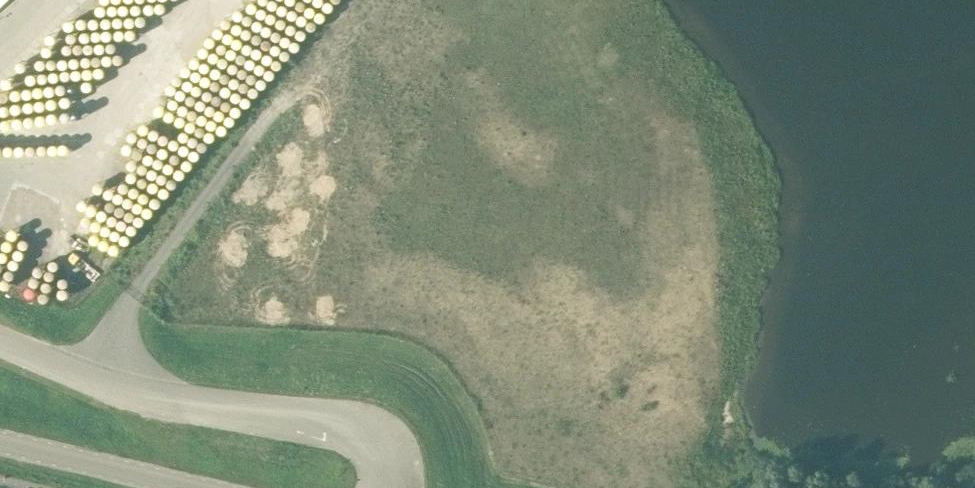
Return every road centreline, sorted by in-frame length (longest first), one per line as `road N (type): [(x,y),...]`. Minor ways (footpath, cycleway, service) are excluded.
road 1 (tertiary): [(212,487),(0,438)]

